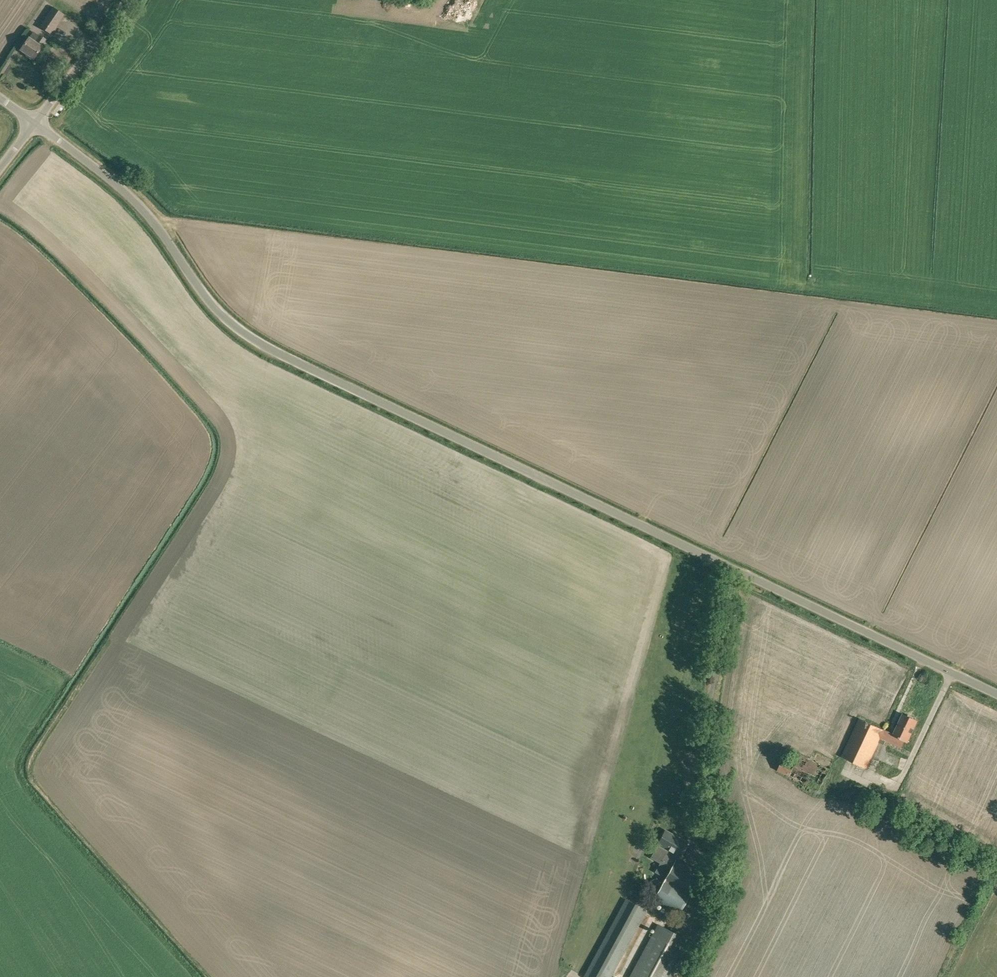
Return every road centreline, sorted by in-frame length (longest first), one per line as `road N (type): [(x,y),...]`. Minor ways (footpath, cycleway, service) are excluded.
road 1 (unclassified): [(996,695),(271,350),(207,300),(126,193),(36,123)]
road 2 (unclassified): [(36,123),(127,0)]

